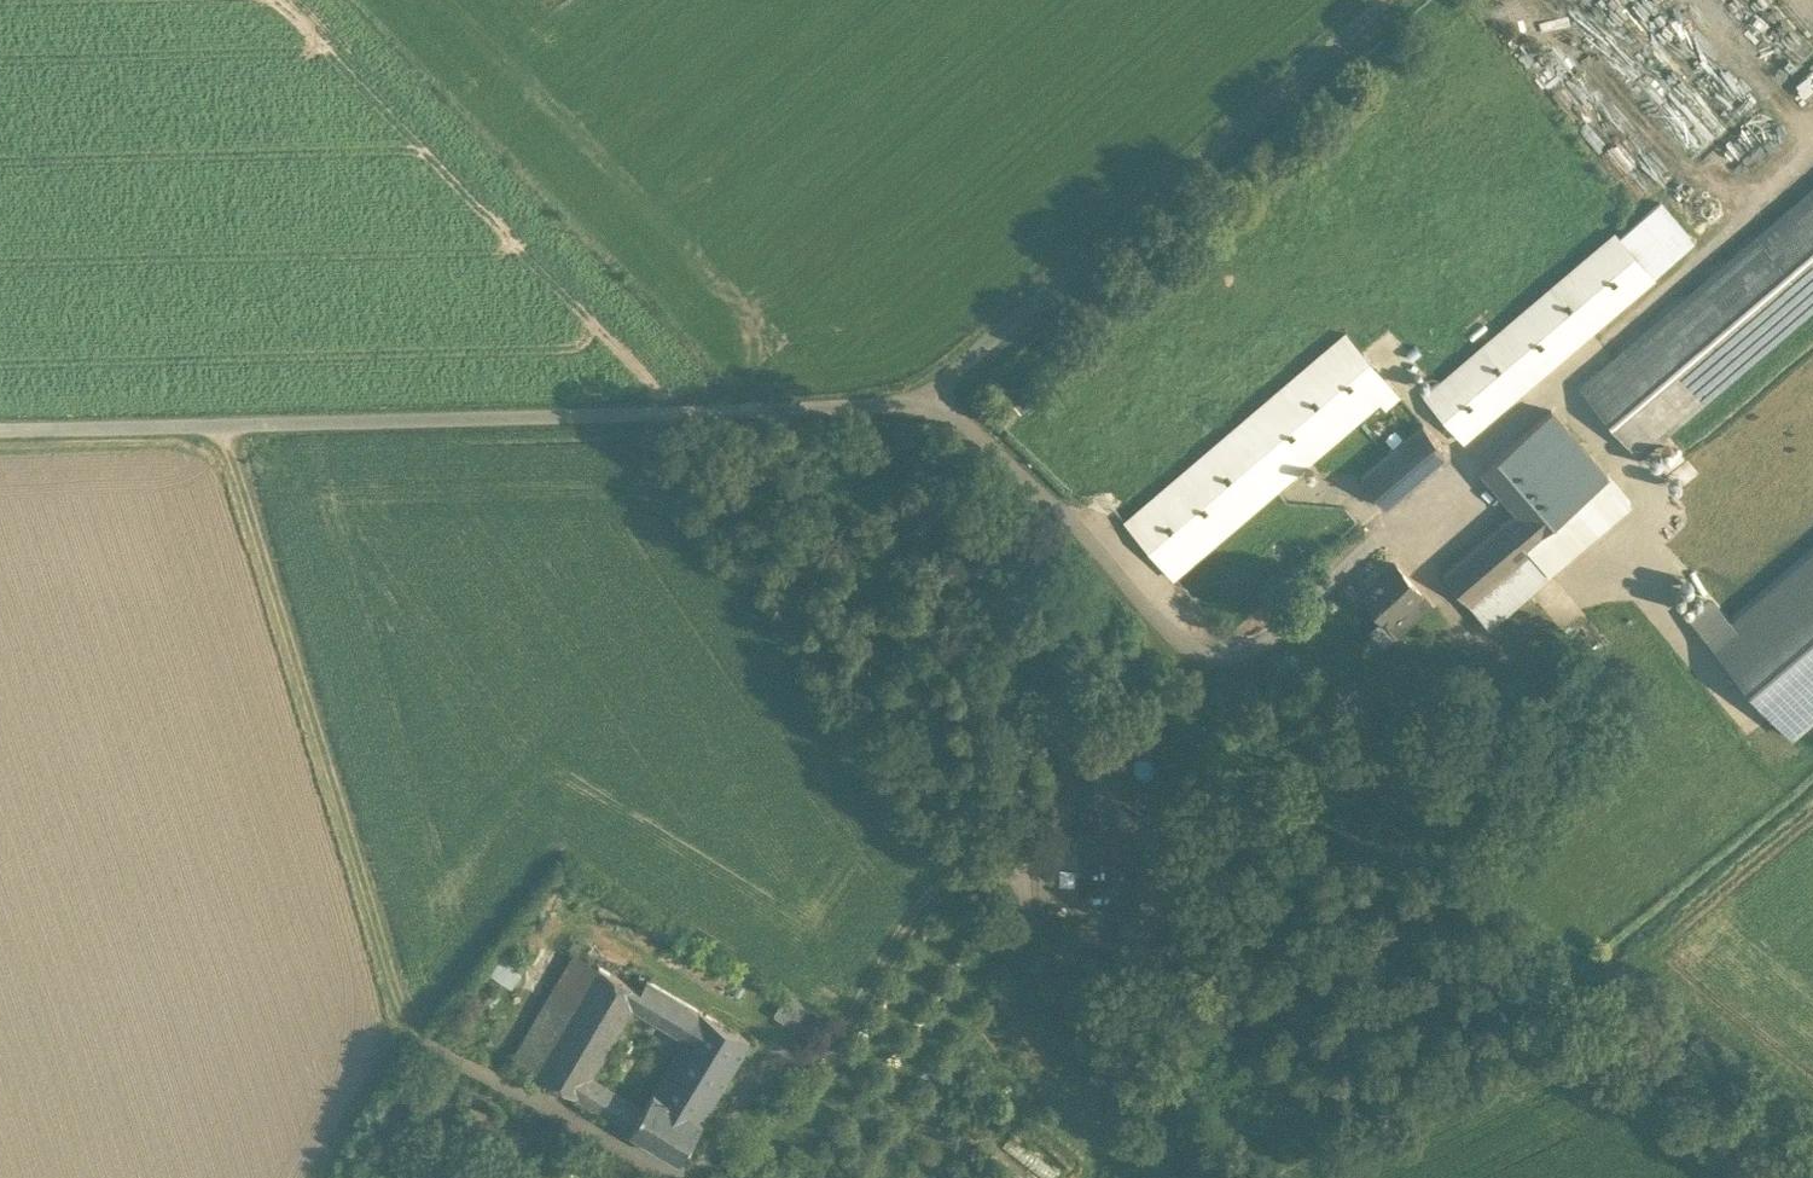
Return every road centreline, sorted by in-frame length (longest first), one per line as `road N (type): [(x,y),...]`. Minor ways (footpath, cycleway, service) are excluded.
road 1 (track): [(244,428),(242,472),(442,1051),(692,1175),(758,1085),(853,1020),(932,897),(956,877),(1030,866)]
road 2 (track): [(951,403),(1141,631),(1227,644),(1371,571),(1473,459),(1812,157)]
road 3 (track): [(951,403),(0,433)]
road 4 (track): [(1212,1177),(1044,948),(951,403)]
road 5 (track): [(1363,0),(1093,229),(951,403)]

